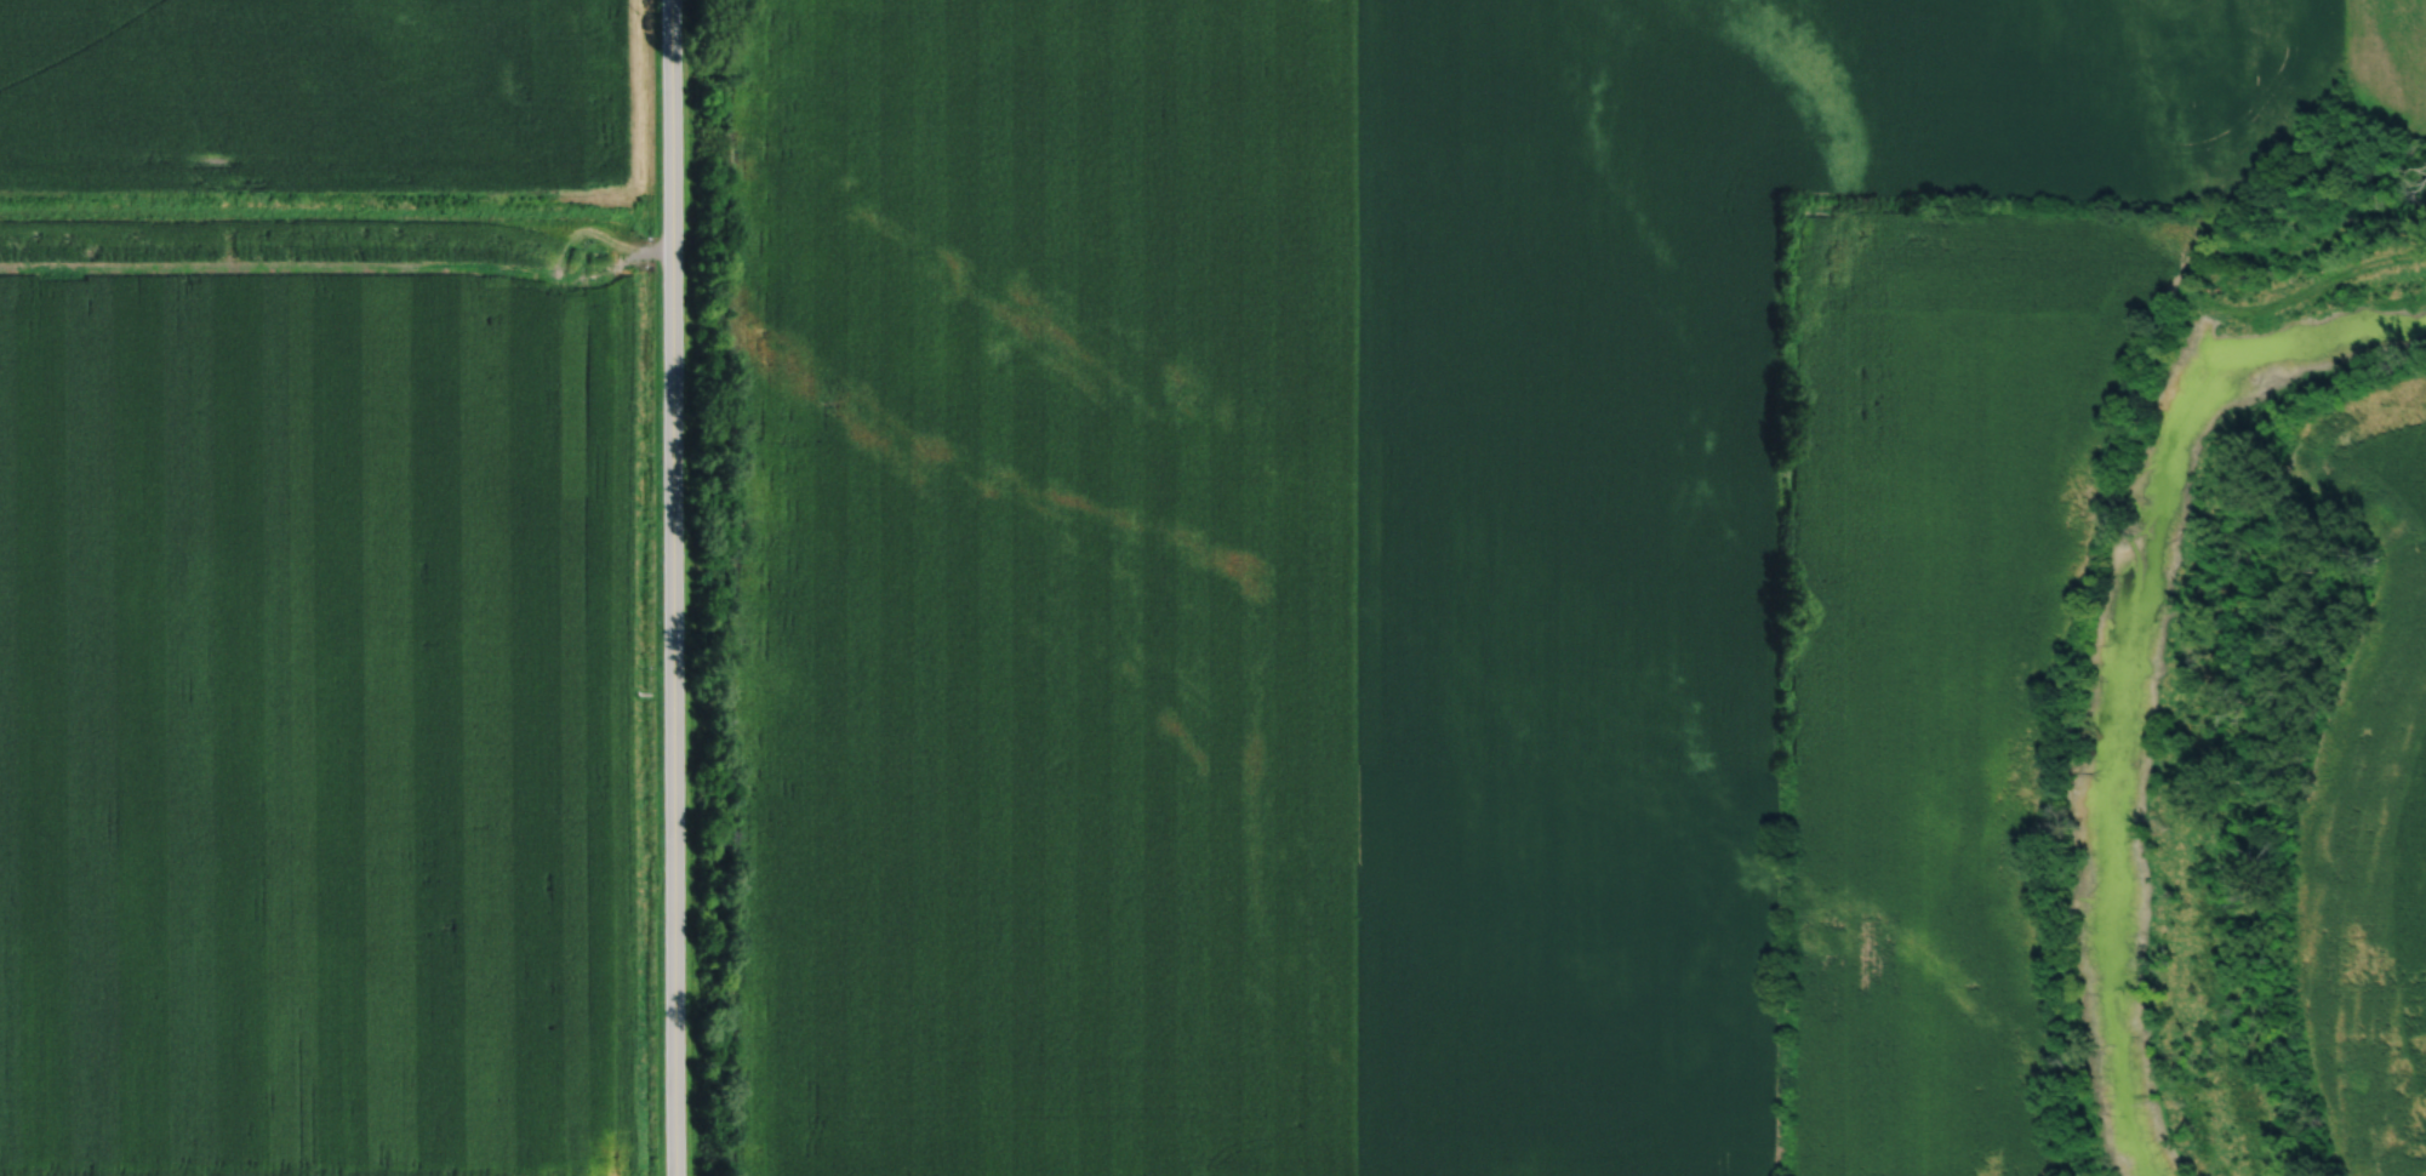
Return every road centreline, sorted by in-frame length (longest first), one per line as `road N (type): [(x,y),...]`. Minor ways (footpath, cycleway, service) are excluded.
road 1 (residential): [(675,1175),(673,0)]

